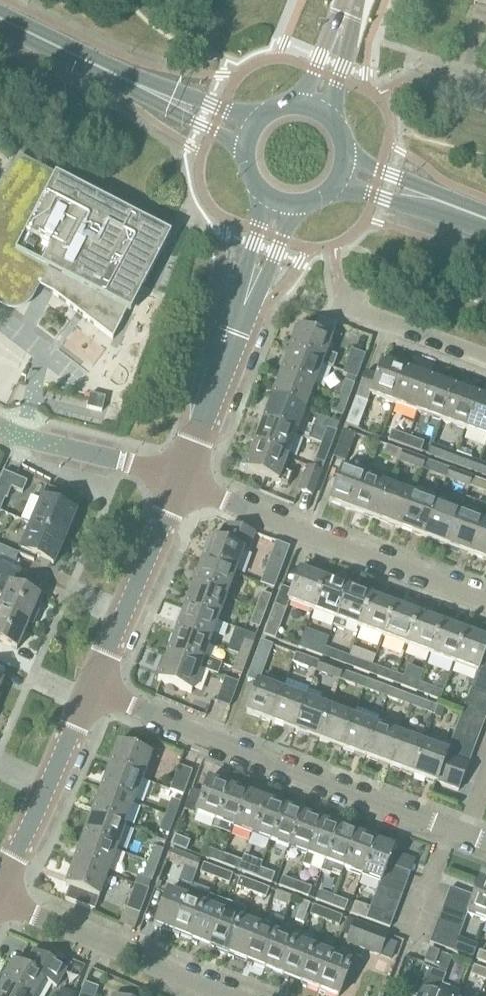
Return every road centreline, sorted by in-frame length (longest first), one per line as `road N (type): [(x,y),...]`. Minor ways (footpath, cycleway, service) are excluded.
road 1 (residential): [(485,837),(95,687)]
road 2 (residential): [(485,600),(175,482)]
road 3 (tertiary): [(175,482),(281,200)]
road 4 (tertiary): [(250,134),(0,17)]
road 5 (tertiary): [(95,687),(175,482)]
road 6 (tertiary): [(0,883),(95,687)]
road 7 (residential): [(198,983),(0,899)]
road 8 (residential): [(175,482),(0,427)]
road 9 (residential): [(485,361),(349,311),(339,291)]
road 10 (tertiary): [(485,220),(342,168)]

